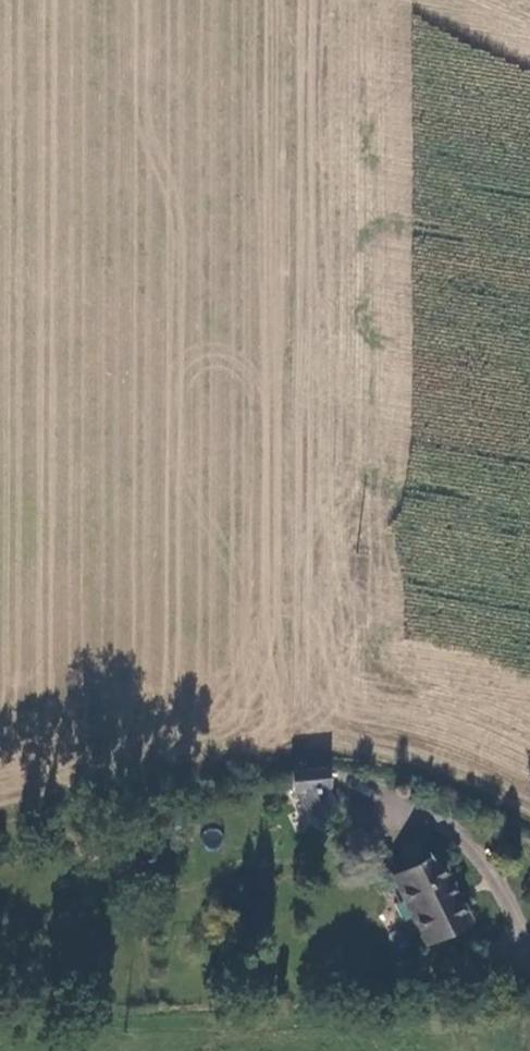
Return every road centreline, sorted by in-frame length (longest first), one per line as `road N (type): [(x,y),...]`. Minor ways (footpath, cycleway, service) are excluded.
road 1 (track): [(529,935),(494,872),(437,819),(398,822)]

